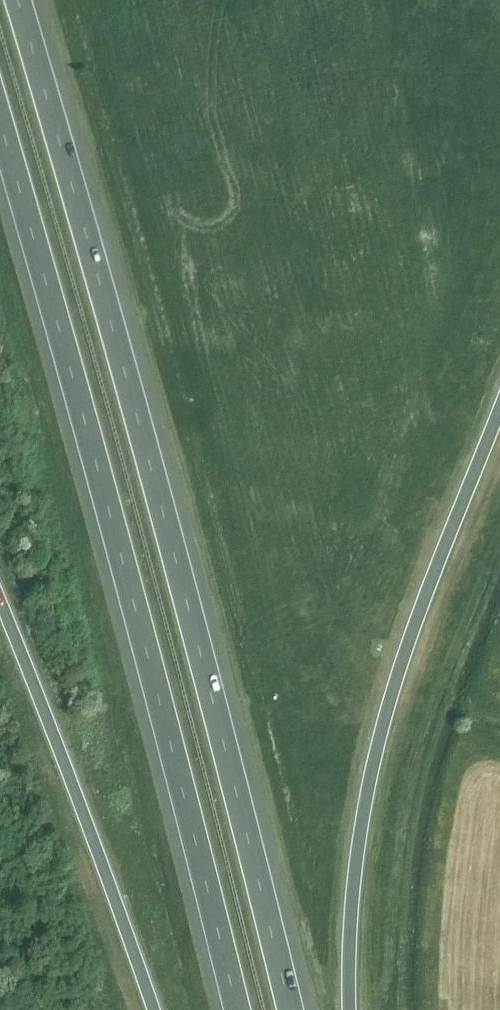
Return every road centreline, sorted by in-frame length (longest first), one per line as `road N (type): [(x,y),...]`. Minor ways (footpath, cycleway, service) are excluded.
road 1 (motorway): [(293,1009),(92,246),(18,0)]
road 2 (motorway): [(0,117),(166,713),(238,1009)]
road 3 (motorway): [(348,1009),(352,896),(376,746),(410,633),(499,403)]
road 4 (motorway): [(0,599),(155,1009)]

